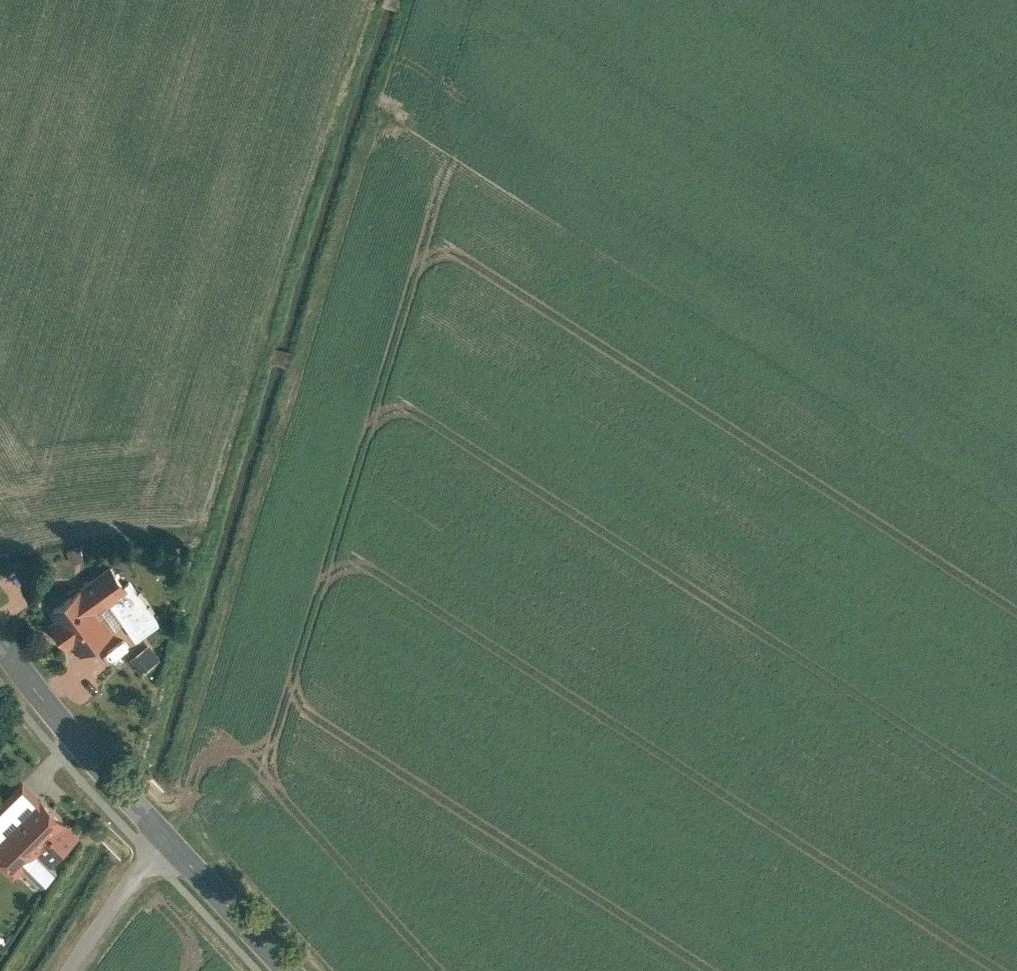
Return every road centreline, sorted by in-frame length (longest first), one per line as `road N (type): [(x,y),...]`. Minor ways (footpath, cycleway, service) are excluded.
road 1 (tertiary): [(0,651),(99,786),(275,970)]
road 2 (track): [(144,835),(100,886),(50,970)]

